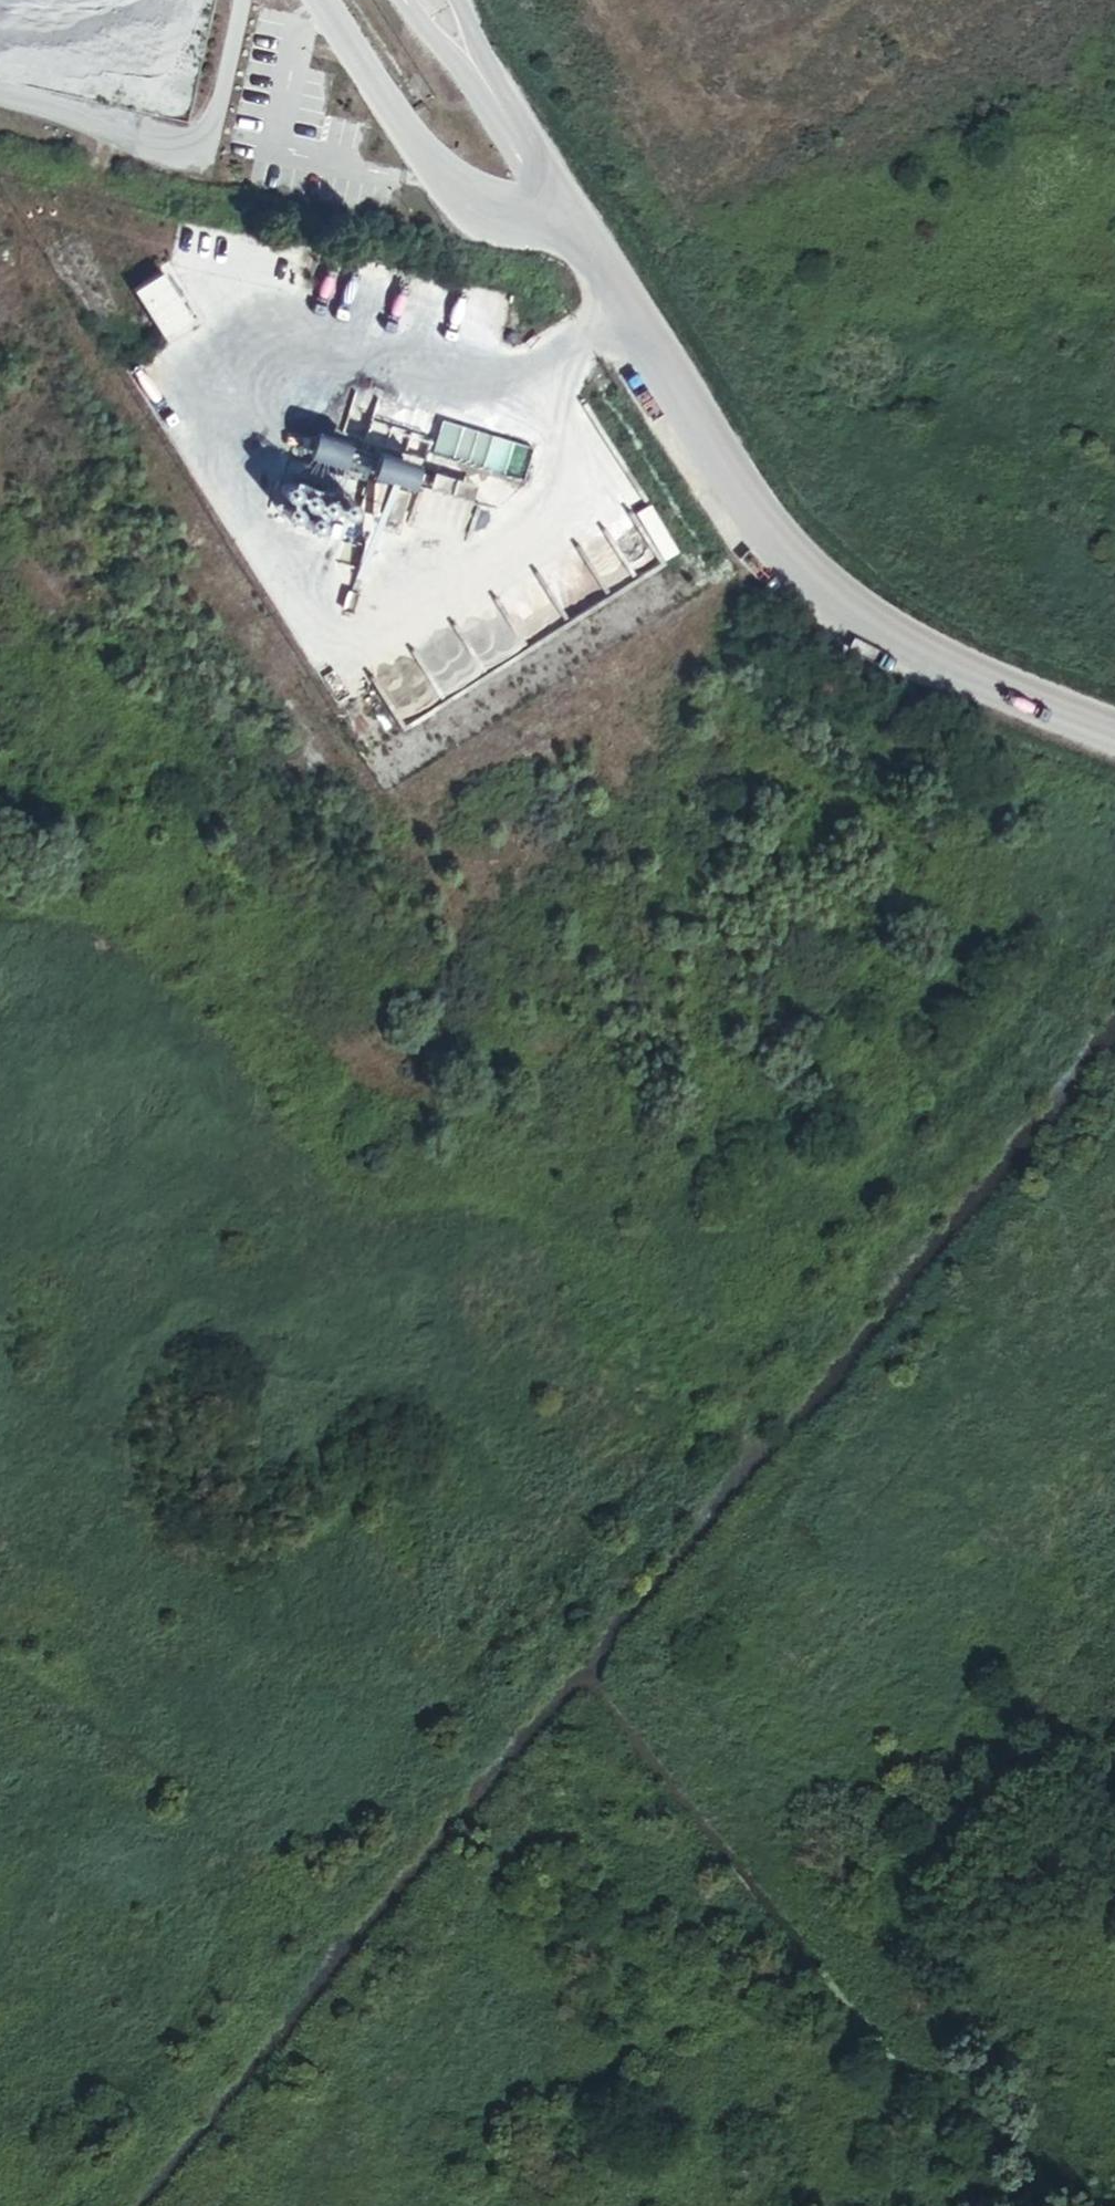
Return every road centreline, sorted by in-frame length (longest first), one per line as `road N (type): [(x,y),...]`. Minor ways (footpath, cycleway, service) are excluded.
road 1 (unclassified): [(416,0),(787,565),(925,664),(1114,740)]

